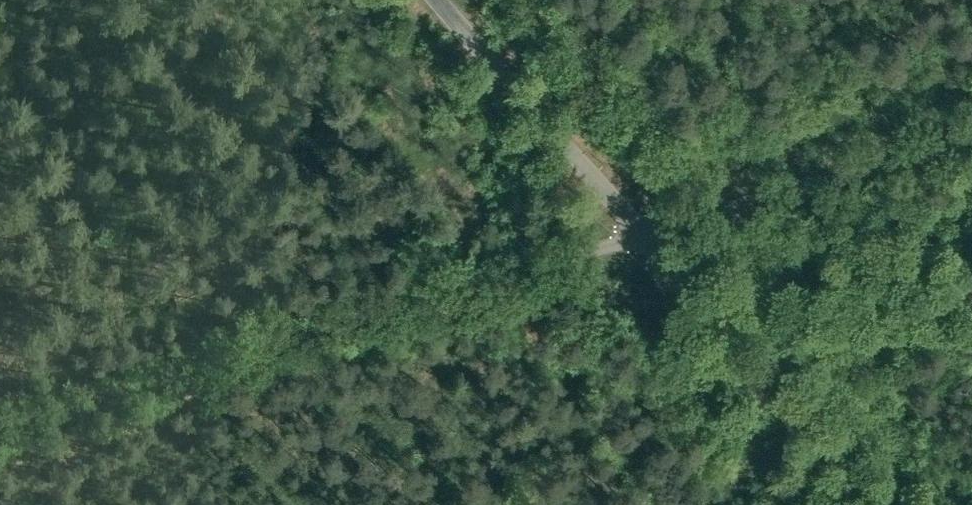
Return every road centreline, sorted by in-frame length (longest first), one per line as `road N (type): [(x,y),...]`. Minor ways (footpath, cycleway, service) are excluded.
road 1 (unclassified): [(0,431),(643,235)]
road 2 (tertiary): [(881,504),(643,235)]
road 3 (tertiary): [(643,235),(971,133)]
road 4 (tertiary): [(643,235),(437,0)]
road 5 (track): [(971,314),(787,314),(753,360)]

